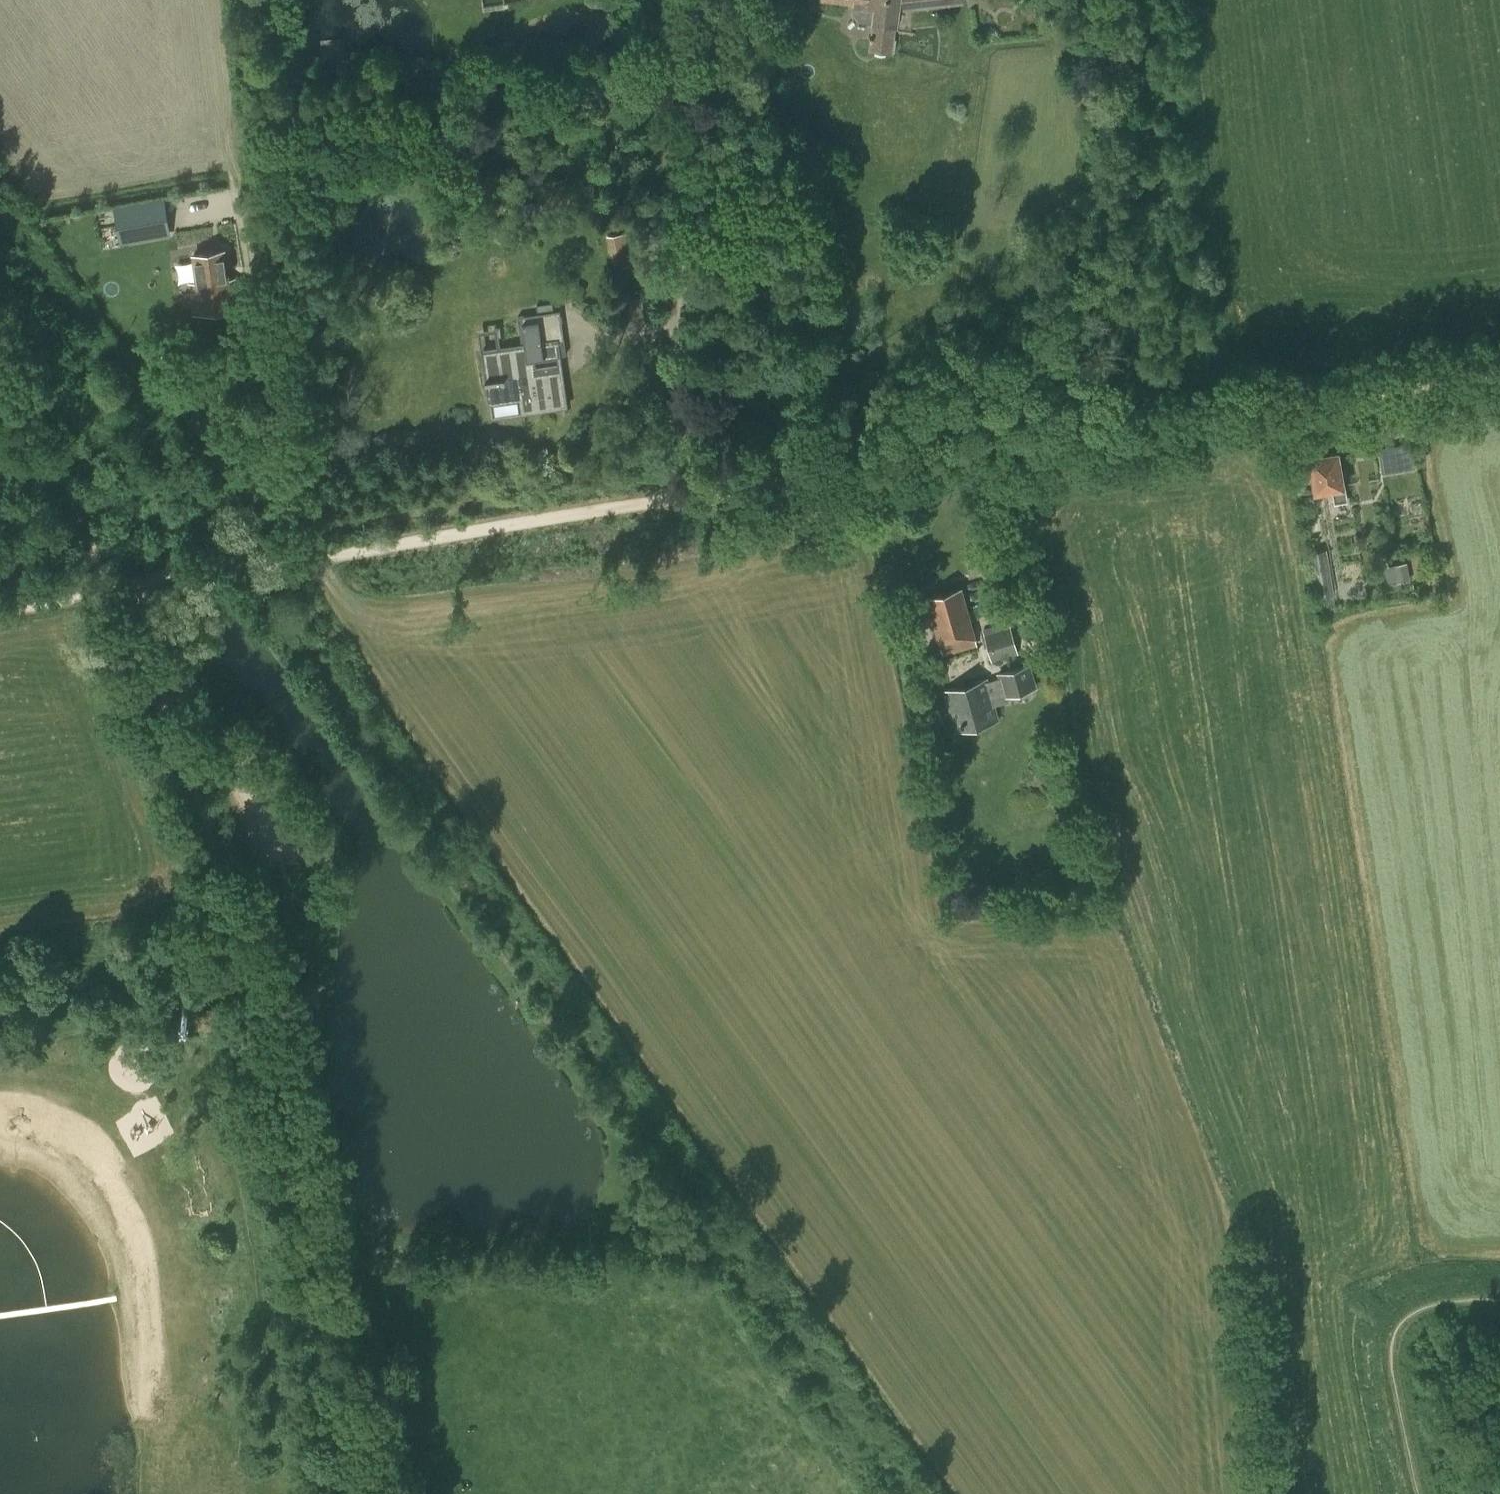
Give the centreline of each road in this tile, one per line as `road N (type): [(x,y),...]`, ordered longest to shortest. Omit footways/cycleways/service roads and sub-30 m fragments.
road 1 (track): [(110,588),(1499,370)]
road 2 (unclassified): [(694,495),(671,0)]

